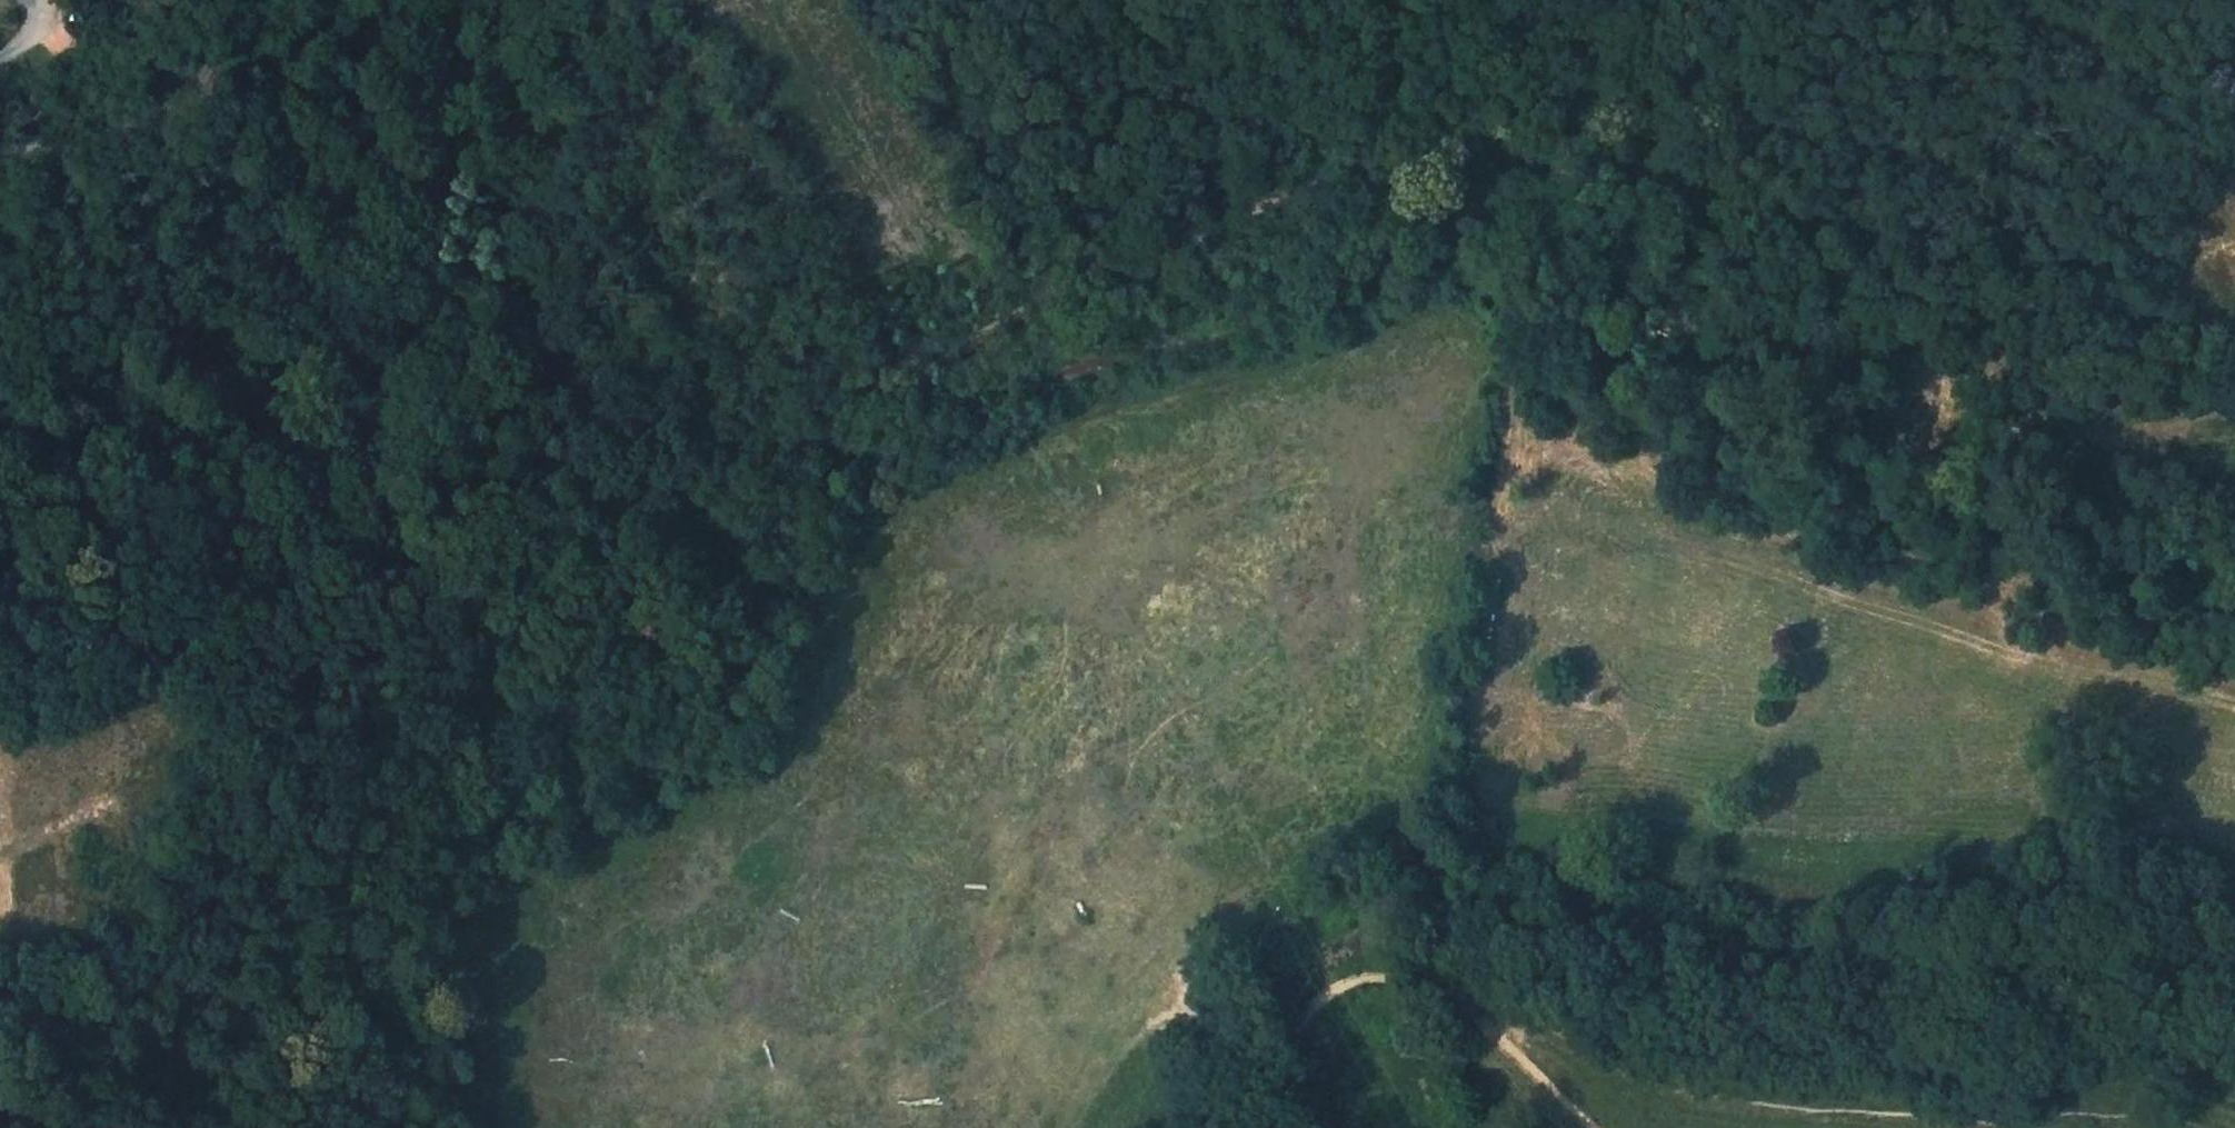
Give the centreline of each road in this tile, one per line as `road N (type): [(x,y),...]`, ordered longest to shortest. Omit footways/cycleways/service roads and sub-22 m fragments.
road 1 (track): [(1558,1127),(1419,979),(1377,974),(1341,985),(1163,1092)]
road 2 (track): [(237,0),(236,23),(163,101),(55,135),(0,135)]

